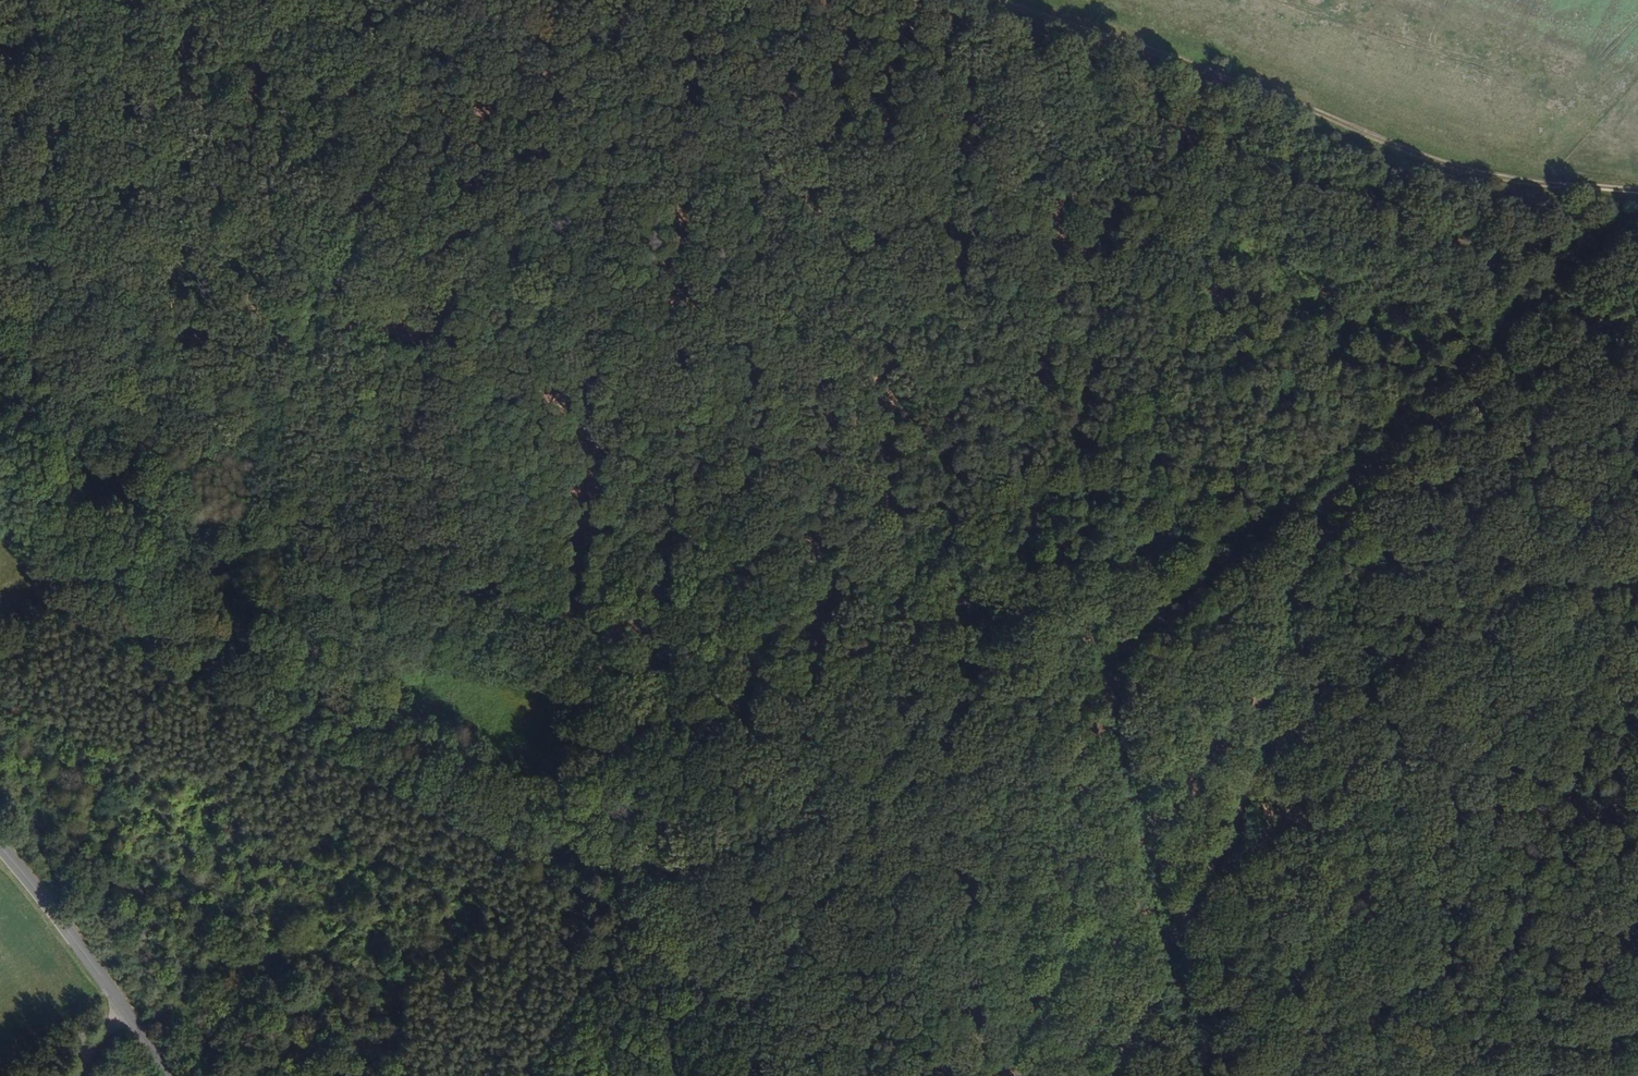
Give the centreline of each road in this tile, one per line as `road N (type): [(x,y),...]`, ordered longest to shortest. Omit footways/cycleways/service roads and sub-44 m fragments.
road 1 (tertiary): [(1637,300),(1390,452),(1330,498),(1296,553),(1258,754),(1231,828),(1147,1019),(1108,1075)]
road 2 (track): [(1006,0),(1470,169),(1637,193)]
road 3 (unclassified): [(0,847),(172,1075)]

